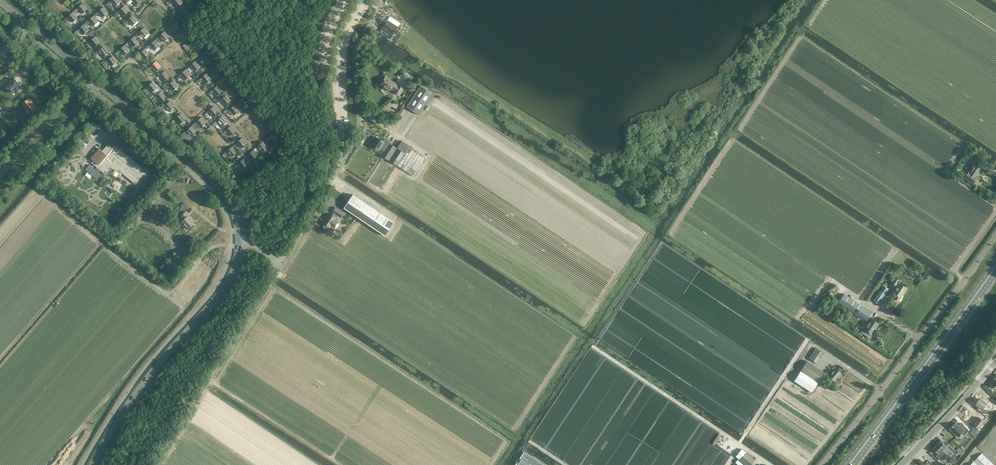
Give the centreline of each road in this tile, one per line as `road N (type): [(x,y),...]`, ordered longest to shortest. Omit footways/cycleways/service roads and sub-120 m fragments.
road 1 (track): [(268,285),(507,441),(491,464)]
road 2 (unclassified): [(821,464),(995,234)]
road 3 (tertiary): [(93,464),(134,396),(226,284),(239,245)]
road 4 (track): [(231,245),(202,255),(173,295),(37,185)]
road 5 (primary): [(995,266),(849,464)]
road 6 (unclassified): [(281,262),(157,464)]
road 7 (tertiary): [(239,245),(226,196),(102,86)]
road 8 (track): [(712,426),(593,347)]
road 9 (tertiary): [(902,464),(995,362)]
road 10 (residential): [(0,174),(39,130),(102,86)]
road 11 (tertiary): [(102,86),(0,1)]
road 12 (track): [(320,451),(209,379)]
road 13 (track): [(738,443),(807,341)]

